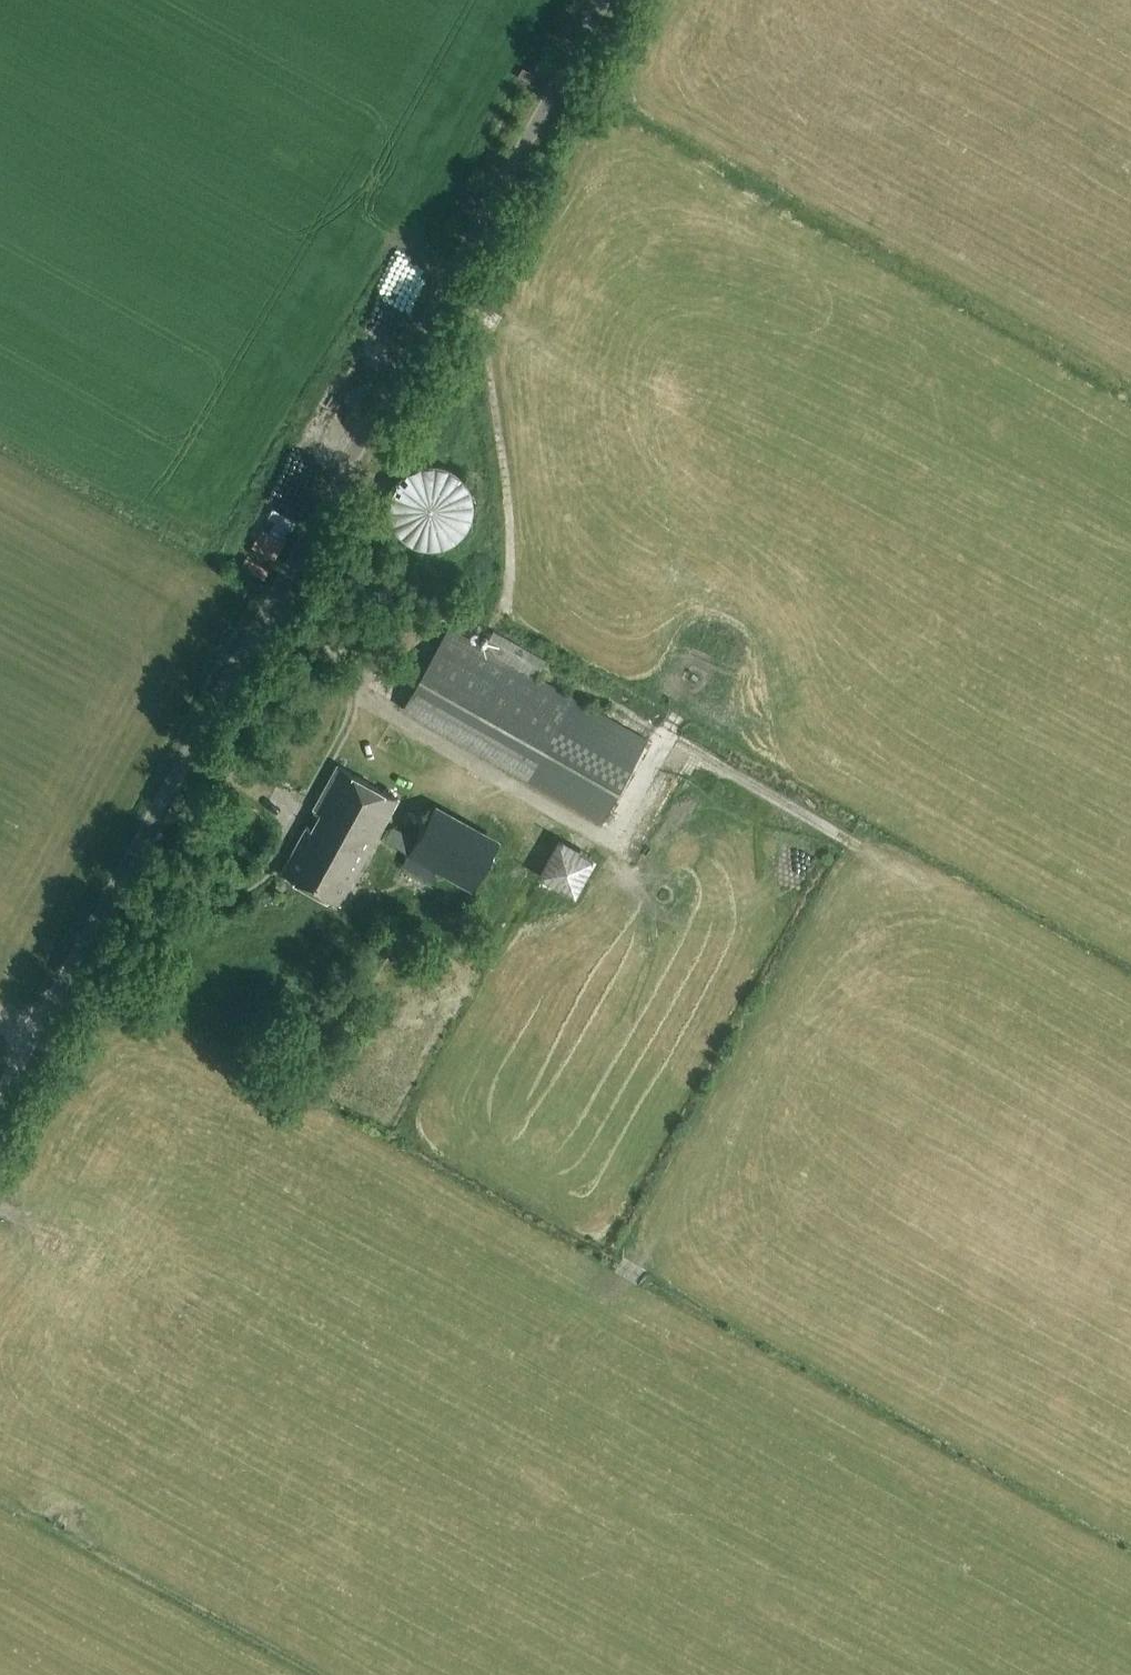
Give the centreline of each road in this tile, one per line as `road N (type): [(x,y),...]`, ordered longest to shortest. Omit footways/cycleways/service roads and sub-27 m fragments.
road 1 (unclassified): [(0,1094),(605,0)]

